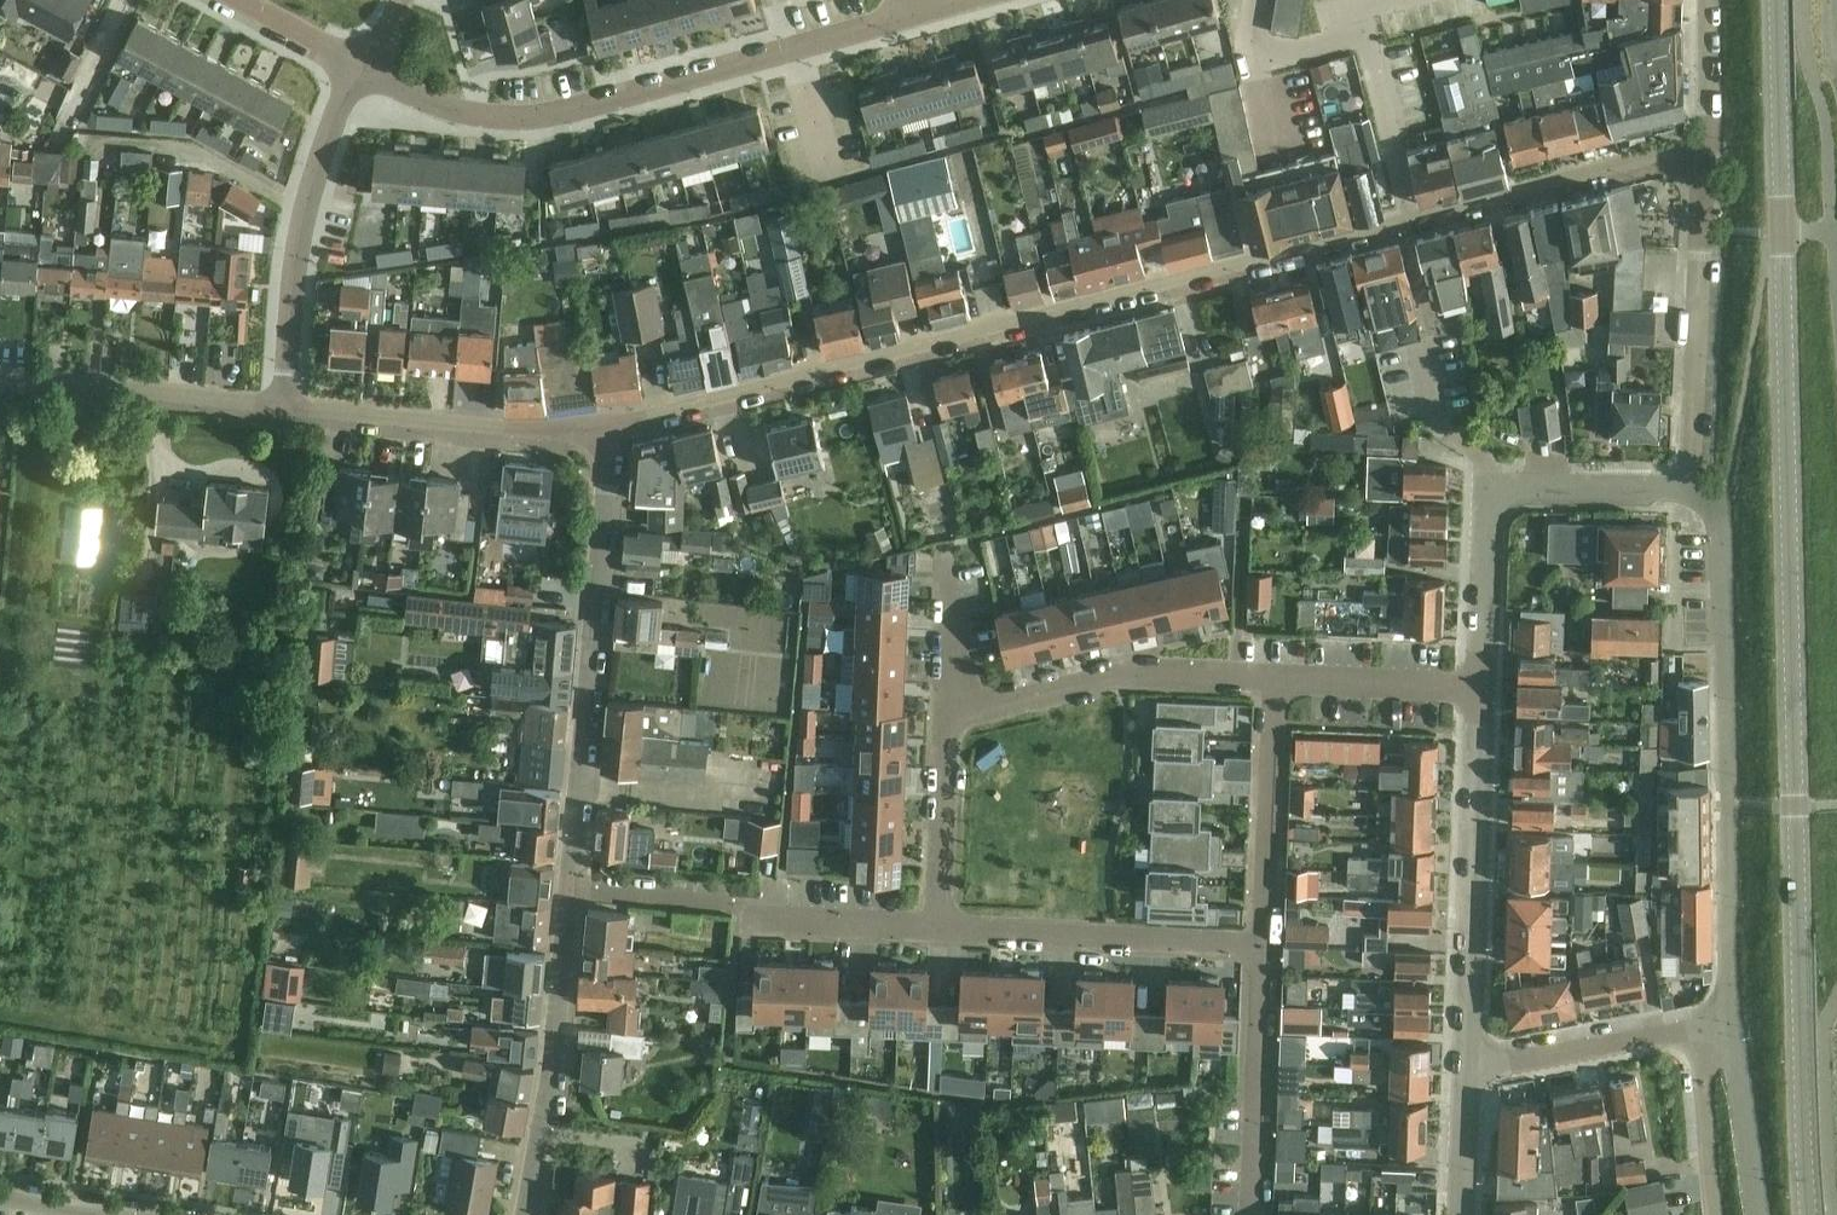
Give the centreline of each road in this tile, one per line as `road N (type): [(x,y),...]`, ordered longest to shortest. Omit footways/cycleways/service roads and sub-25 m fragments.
road 1 (secondary): [(1808,1214),(1783,0)]
road 2 (residential): [(1409,219),(852,363),(612,434)]
road 3 (residential): [(910,15),(557,117),(470,114),(364,68)]
road 4 (residential): [(1730,1018),(1726,520),(1691,487)]
road 5 (residential): [(568,886),(612,434)]
road 6 (residential): [(1483,686),(1489,508),(1497,494),(1512,484),(1691,487)]
road 7 (residential): [(568,886),(731,906),(755,922),(936,931)]
road 8 (residential): [(1469,1057),(1483,686)]
road 9 (residential): [(283,404),(306,201),(321,149),(364,68)]
road 10 (residential): [(1409,219),(1367,35),(1266,50),(1253,29),(1258,0)]
road 11 (residential): [(1691,487),(1707,152)]
road 12 (residential): [(1276,680),(1144,674),(946,714)]
road 13 (residential): [(612,434),(484,432),(283,404)]
road 14 (residential): [(528,1214),(568,886)]
road 15 (residential): [(936,931),(1265,947)]
road 16 (residential): [(1707,152),(1667,152),(1409,219)]
road 17 (residential): [(283,404),(0,373)]
road 18 (residential): [(1265,947),(1253,1214)]
road 19 (residential): [(1276,680),(1265,947)]
road 20 (residential): [(1469,1057),(1730,1018)]
road 21 (residential): [(946,714),(936,931)]
road 22 (residential): [(1483,686),(1276,680)]
road 23 (residential): [(1715,1214),(1704,1079),(1730,1018)]
road 24 (residential): [(1761,1214),(1730,1018)]
road 25 (residential): [(946,545),(946,714)]
road 26 (residential): [(1462,1214),(1469,1057)]
road 27 (residential): [(1709,0),(1707,152)]
road 28 (residential): [(364,68),(234,0)]

